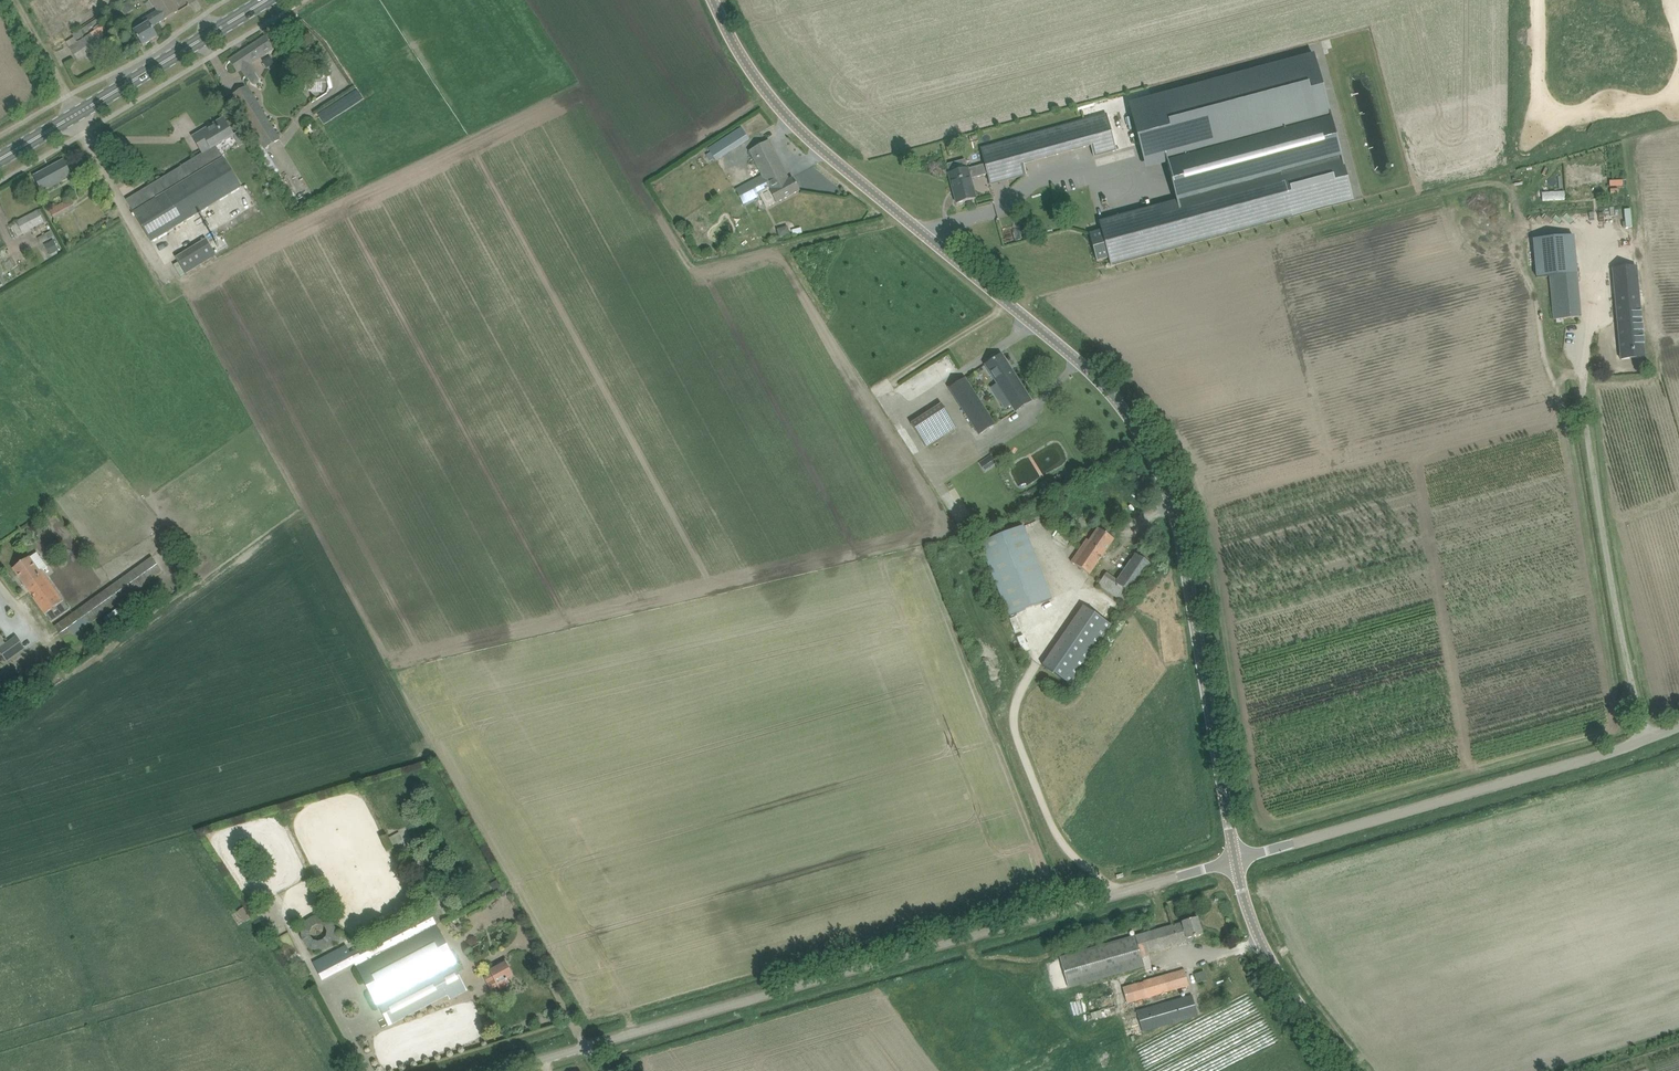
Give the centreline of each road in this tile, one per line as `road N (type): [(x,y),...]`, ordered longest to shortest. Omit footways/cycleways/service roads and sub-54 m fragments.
road 1 (unclassified): [(1238,859),(1187,542),(1157,455),(1092,372),(780,104),(718,0)]
road 2 (unclassified): [(578,1048),(1238,859)]
road 3 (track): [(390,664),(952,535),(961,522),(934,469)]
road 4 (unclassified): [(1238,859),(1567,765),(1678,724)]
road 5 (primary): [(0,158),(266,0)]
road 6 (unclassified): [(1347,1070),(1273,970),(1250,920),(1238,859)]
road 7 (track): [(1012,305),(889,381),(883,388),(899,415)]
road 8 (track): [(15,0),(77,113)]

